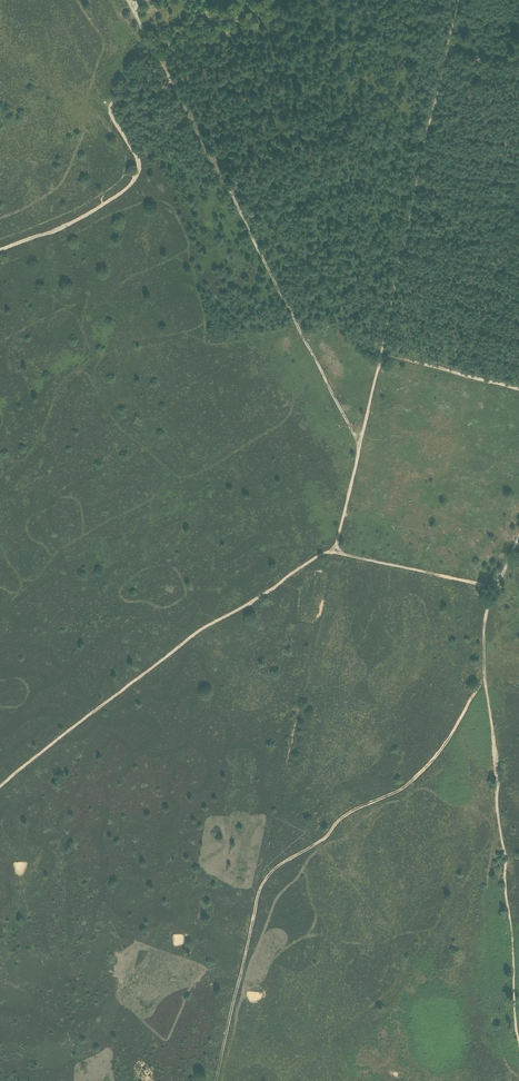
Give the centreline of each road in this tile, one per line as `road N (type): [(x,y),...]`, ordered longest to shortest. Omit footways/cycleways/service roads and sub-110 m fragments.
road 1 (track): [(485,671),(455,728),(417,776),(341,818),(261,884),(216,1080)]
road 2 (track): [(360,444),(235,195)]
road 3 (track): [(381,354),(432,136)]
road 4 (track): [(0,249),(72,223),(131,184),(139,161),(113,117)]
road 5 (track): [(496,588),(335,552)]
road 6 (track): [(518,388),(381,354)]
road 7 (track): [(432,136),(459,0)]
road 8 (track): [(235,195),(174,86)]

